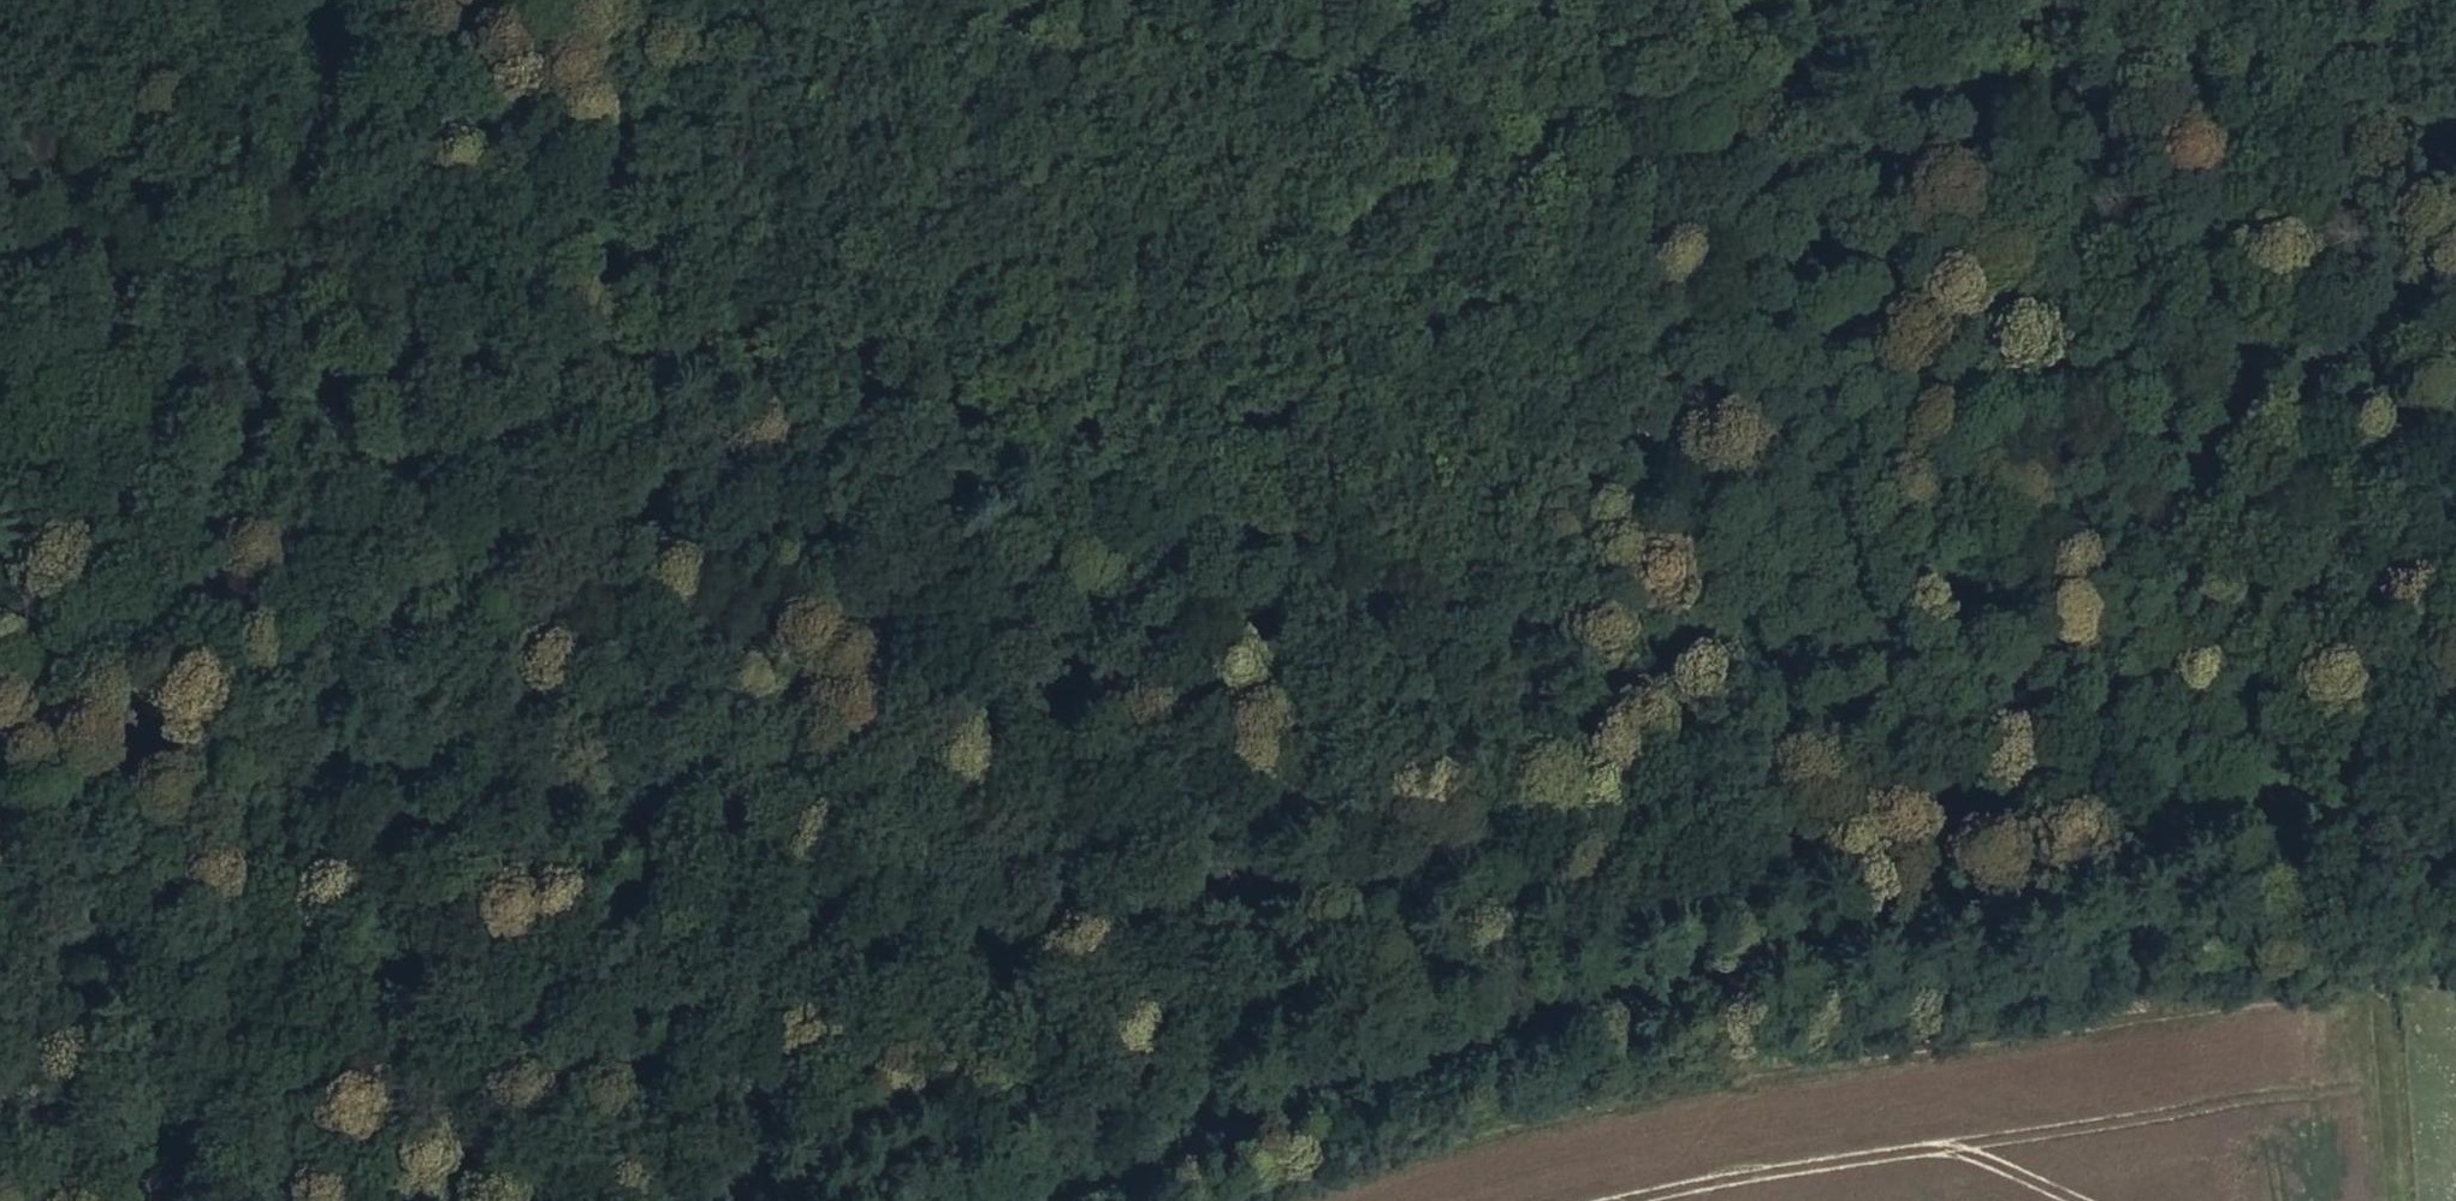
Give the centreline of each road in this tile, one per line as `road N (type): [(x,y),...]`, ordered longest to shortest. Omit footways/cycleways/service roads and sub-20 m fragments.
road 1 (track): [(2355,772),(0,161)]
road 2 (track): [(2455,726),(1925,939),(1325,1100),(1074,1200)]

